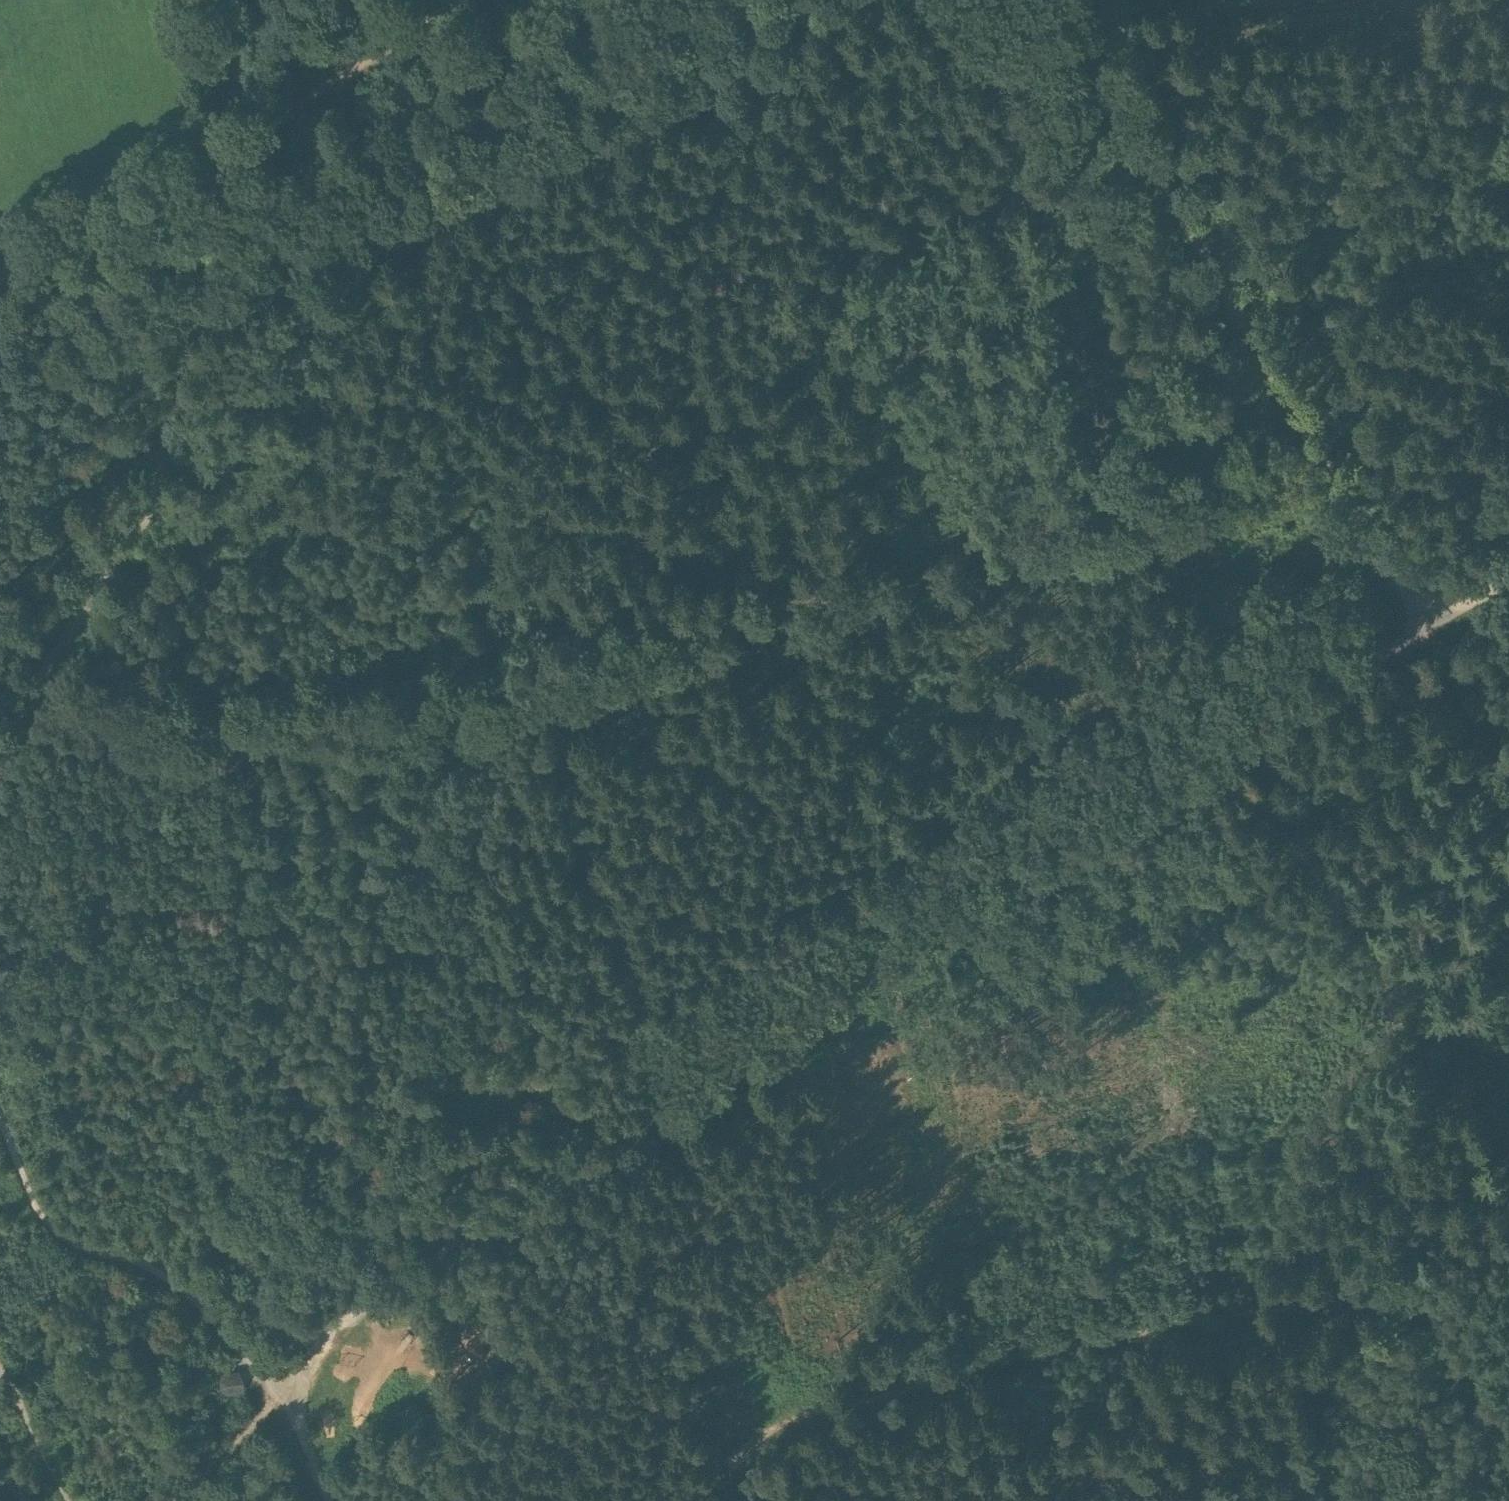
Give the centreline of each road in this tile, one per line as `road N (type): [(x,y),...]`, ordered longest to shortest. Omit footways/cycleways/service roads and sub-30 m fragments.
road 1 (track): [(280,1400),(317,1344),(1433,624)]
road 2 (track): [(1055,0),(1433,624)]
road 3 (track): [(0,1124),(46,1226),(79,1250),(171,1284),(214,1320),(280,1400)]
road 4 (track): [(239,147),(0,279)]
road 5 (track): [(453,0),(333,87)]
road 6 (track): [(280,1400),(172,1500)]
road 7 (track): [(239,147),(233,0)]

